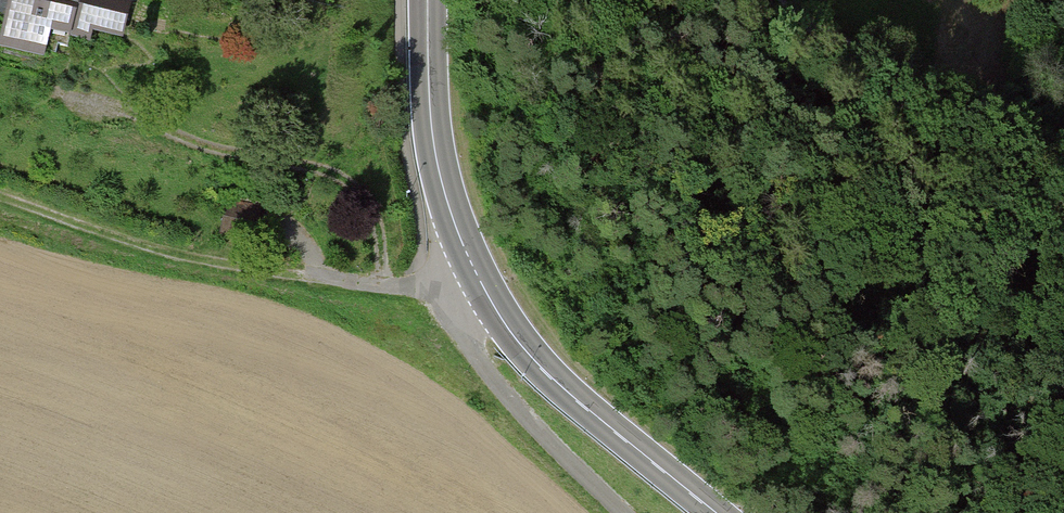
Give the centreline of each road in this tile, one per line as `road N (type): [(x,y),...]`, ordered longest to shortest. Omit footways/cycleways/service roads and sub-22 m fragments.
road 1 (primary): [(428,0),(439,169),(470,262),(548,374),(717,512)]
road 2 (track): [(380,285),(384,229),(355,190),(311,166),(190,137),(81,94)]
road 3 (track): [(327,273),(181,252),(91,228),(0,190)]
road 4 (track): [(1063,178),(778,0)]
road 5 (track): [(493,302),(463,335),(546,438),(624,512)]
road 6 (track): [(470,262),(402,285),(327,273)]

